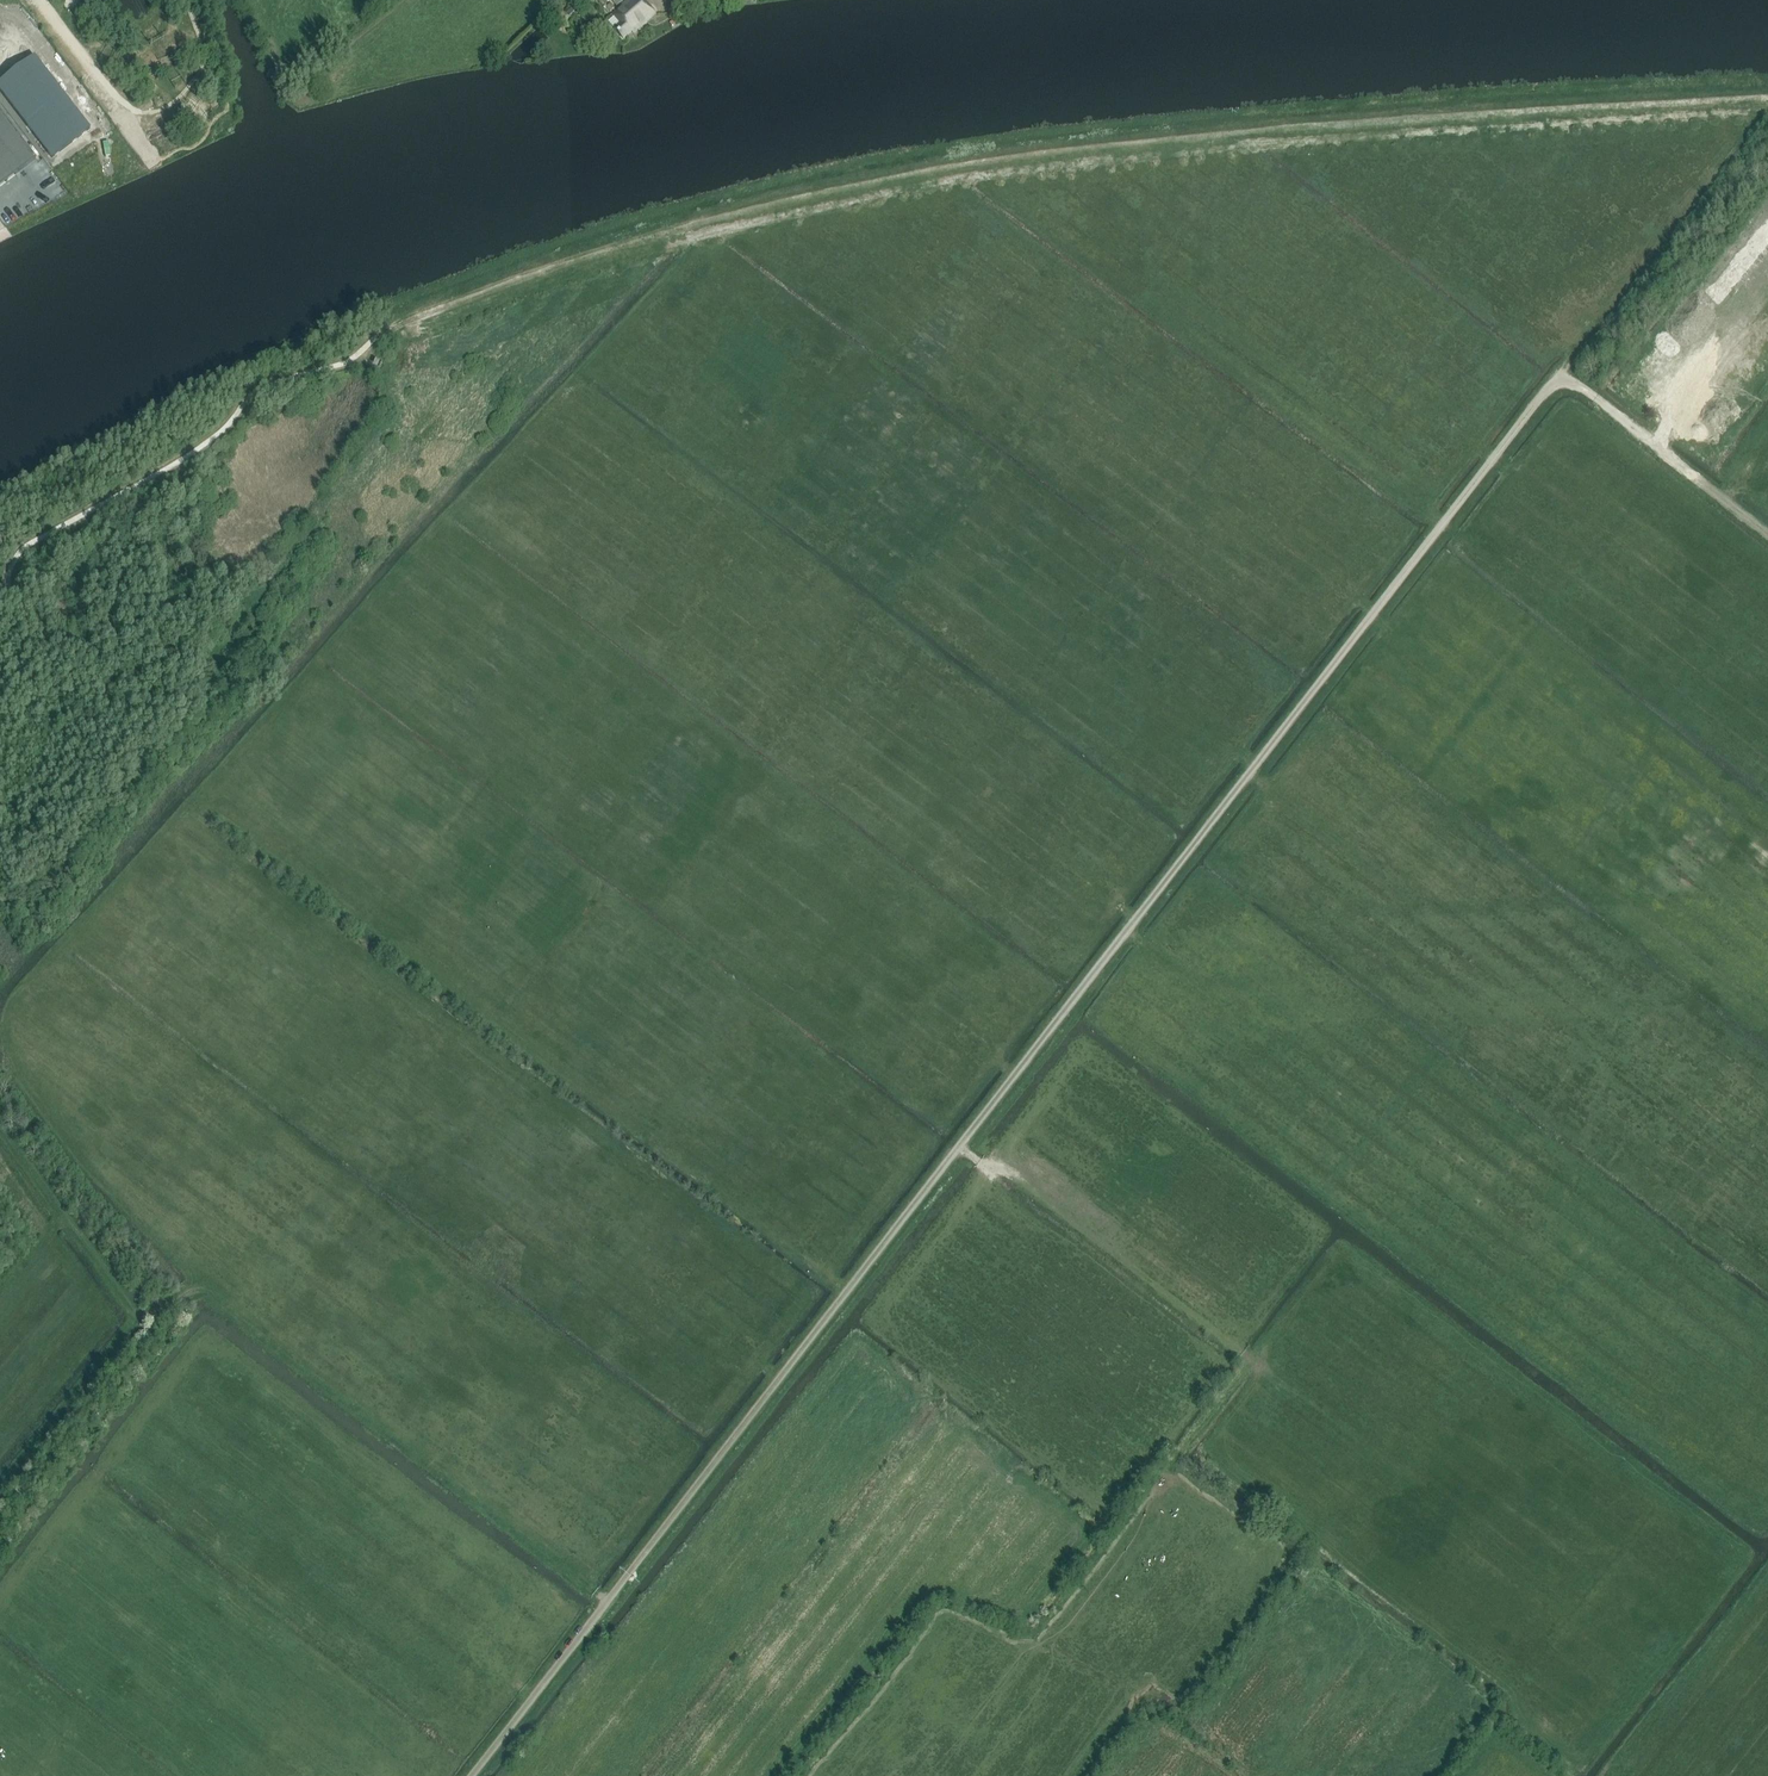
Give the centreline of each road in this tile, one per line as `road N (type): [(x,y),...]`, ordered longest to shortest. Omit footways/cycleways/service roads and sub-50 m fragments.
road 1 (unclassified): [(488,1775),(1040,1041),(1559,376),(1592,402)]

